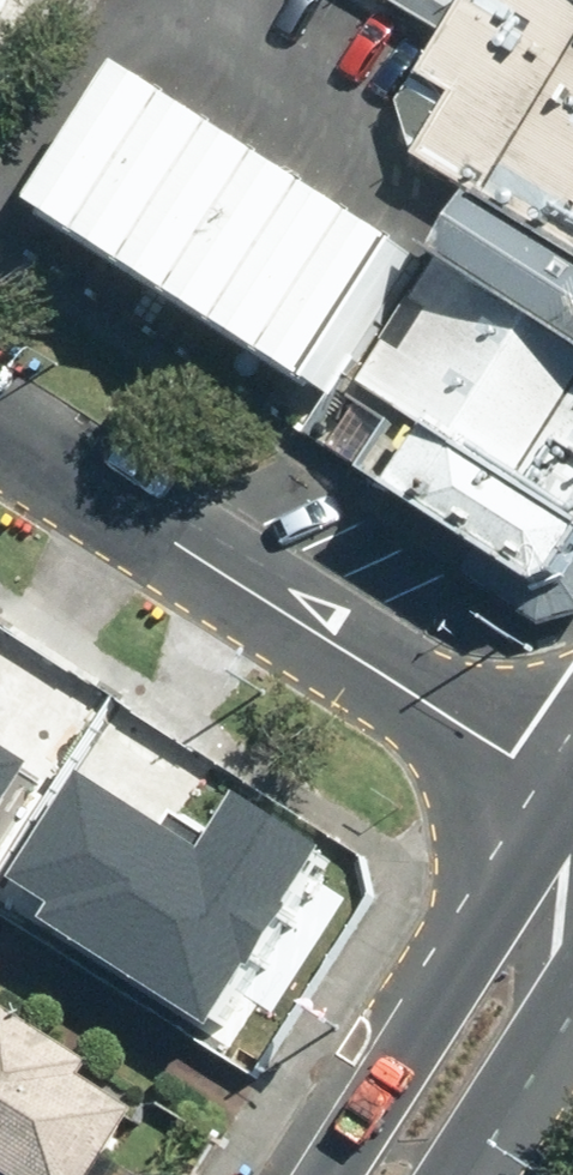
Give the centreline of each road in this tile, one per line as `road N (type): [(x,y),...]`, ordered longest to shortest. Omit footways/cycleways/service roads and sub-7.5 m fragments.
road 1 (residential): [(572,798),(0,438)]
road 2 (primary): [(337,1174),(433,1015),(492,941),(572,861)]
road 3 (primary): [(572,945),(532,1052),(456,1174)]

